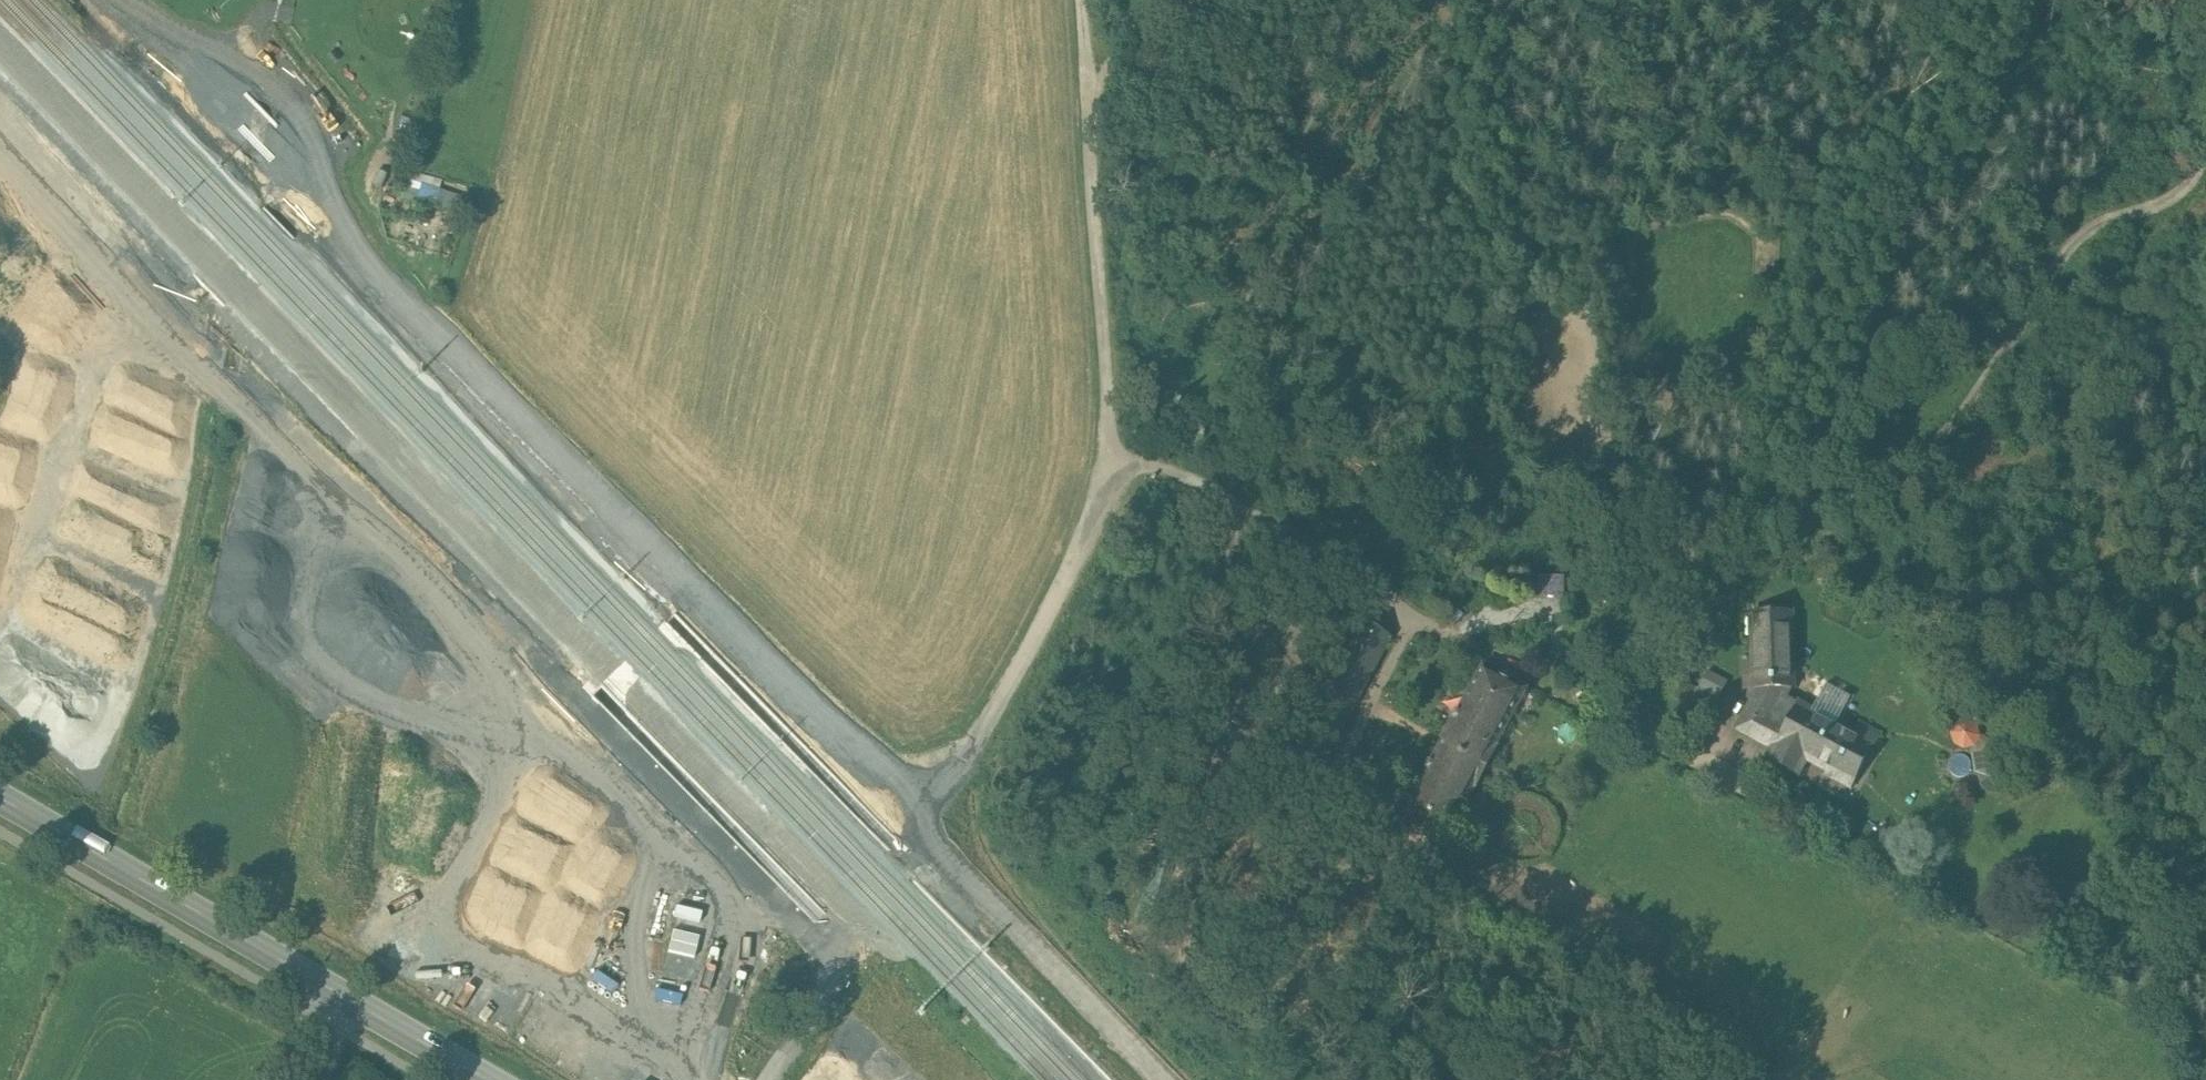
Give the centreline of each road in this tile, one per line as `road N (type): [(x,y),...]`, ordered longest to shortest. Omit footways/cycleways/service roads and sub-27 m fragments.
road 1 (residential): [(921,826),(1088,532),(1112,452),(1082,0)]
road 2 (secondary): [(488,1079),(0,799)]
road 3 (residential): [(921,826),(1167,1079)]
road 4 (residential): [(765,1079),(847,944)]

